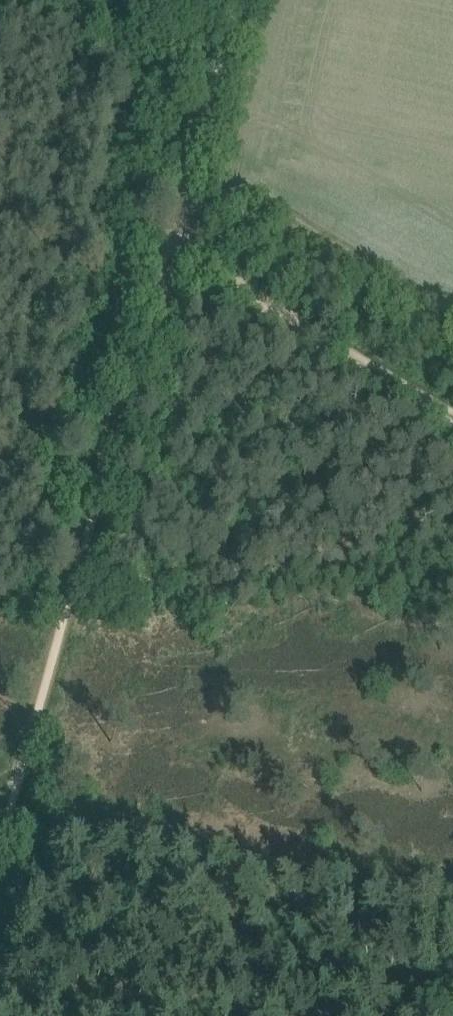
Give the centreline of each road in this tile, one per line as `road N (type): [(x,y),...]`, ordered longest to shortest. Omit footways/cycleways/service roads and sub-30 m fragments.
road 1 (track): [(8,826),(168,235)]
road 2 (track): [(452,429),(226,306),(168,235)]
road 3 (track): [(168,235),(226,0)]
road 4 (track): [(210,64),(18,0)]

